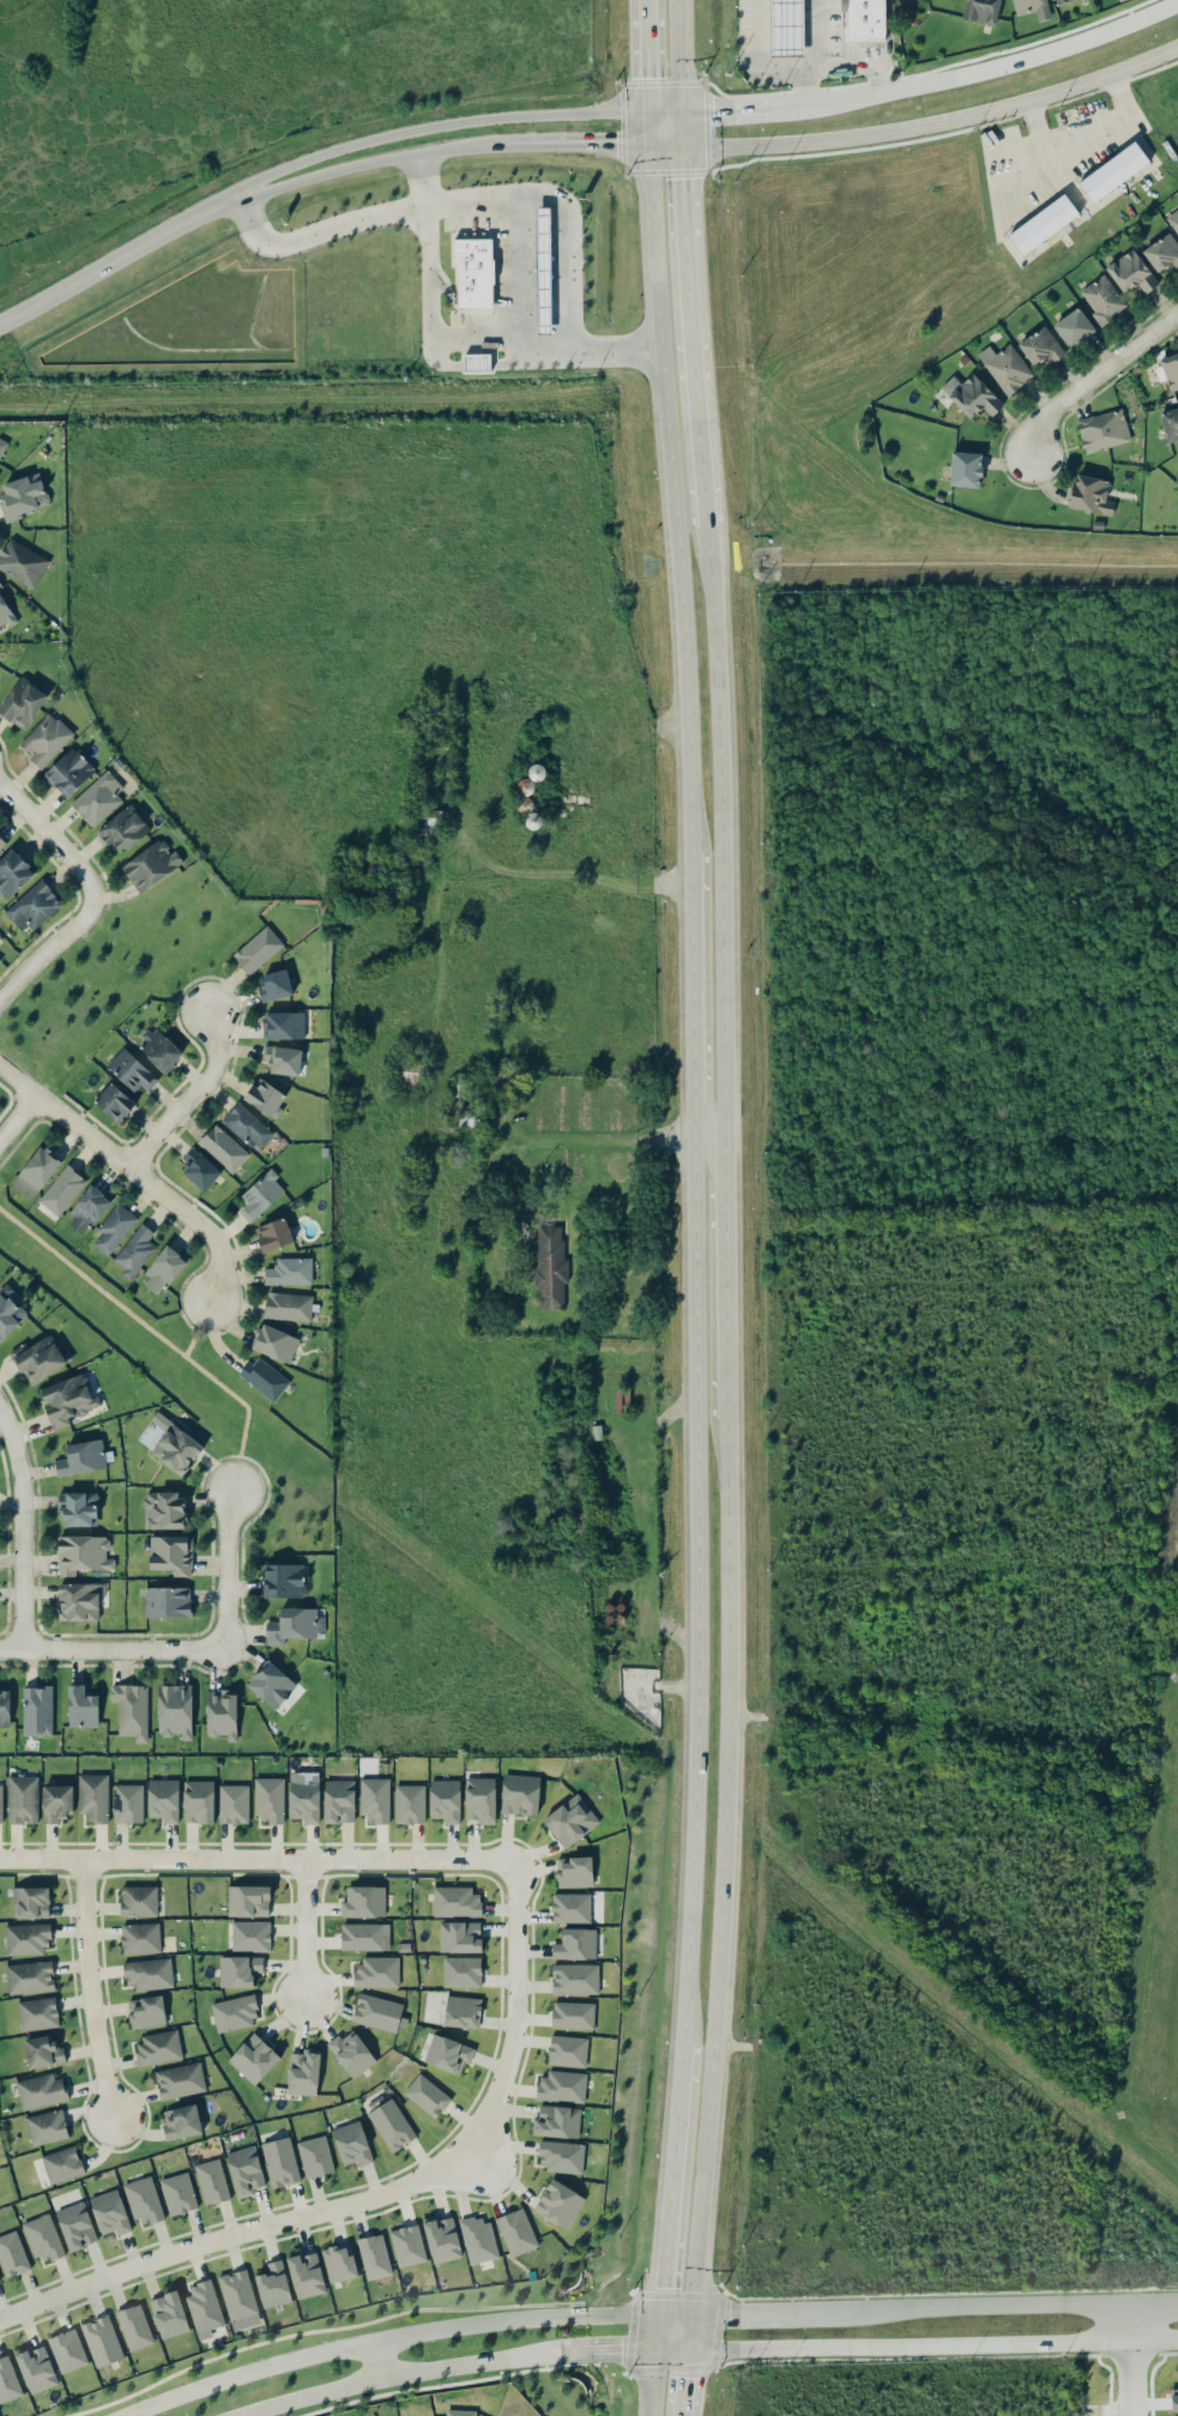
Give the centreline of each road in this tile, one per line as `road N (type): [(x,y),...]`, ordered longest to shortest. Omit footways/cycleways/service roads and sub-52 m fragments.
road 1 (primary): [(691,1119),(696,1639),(681,2036)]
road 2 (primary): [(690,2311),(720,1866),(723,1424)]
road 3 (residential): [(0,2318),(159,2255),(383,2194),(466,2146),(493,2104),(512,2049),(515,1862)]
road 4 (primary): [(646,146),(683,642),(689,847)]
road 5 (primary): [(718,1118),(715,723),(702,521)]
road 6 (secondary): [(646,115),(476,122),(370,141),(114,241)]
road 7 (tertiary): [(659,2311),(466,2324),(369,2340),(234,2375),(121,2415)]
road 8 (residential): [(515,1862),(0,1859)]
road 9 (secondary): [(681,145),(841,140),(947,122),(1088,84),(1177,47)]
road 10 (secondary): [(687,2350),(1177,2341)]
road 11 (residential): [(230,1488),(222,1524),(221,1647),(24,1648)]
road 12 (secondary): [(1168,0),(996,62),(827,101)]
road 13 (residential): [(0,1069),(207,1234),(218,1268),(209,1301)]
road 14 (tertiary): [(235,2415),(379,2378),(561,2354)]
road 15 (primary): [(681,2036),(657,2351)]
road 16 (primary): [(723,1424),(718,1118)]
road 17 (secondary): [(209,224),(344,171),(484,153)]
road 18 (residential): [(0,789),(80,875),(86,894),(71,931),(44,946),(0,994)]
road 19 (primary): [(689,847),(691,1119)]
road 20 (secondary): [(1123,2302),(858,2308)]
road 21 (residential): [(85,1859),(90,2000),(115,2114)]
road 22 (secondary): [(0,341),(209,224)]
road 23 (residential): [(0,1415),(22,1511),(24,1648)]
road 24 (primary): [(690,379),(681,145)]
road 25 (residential): [(1027,457),(1033,427),(1095,367),(1177,310)]
road 26 (secondary): [(858,2308),(659,2311)]
road 27 (residential): [(204,1009),(210,1074),(125,1168)]
road 28 (primary): [(702,521),(690,379)]
road 29 (residential): [(303,1997),(304,1860)]
road 30 (secondary): [(516,152),(646,146)]
road 31 (secondary): [(114,241),(0,299)]
road 32 (secondary): [(807,105),(682,114)]

